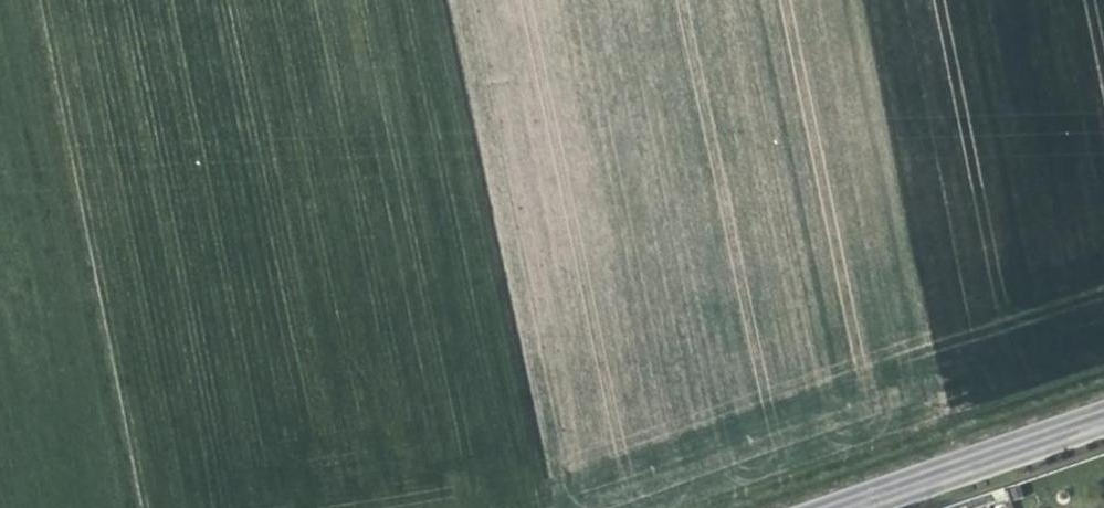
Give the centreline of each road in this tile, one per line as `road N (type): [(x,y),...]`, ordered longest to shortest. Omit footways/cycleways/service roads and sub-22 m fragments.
road 1 (residential): [(828,507),(1103,413)]

